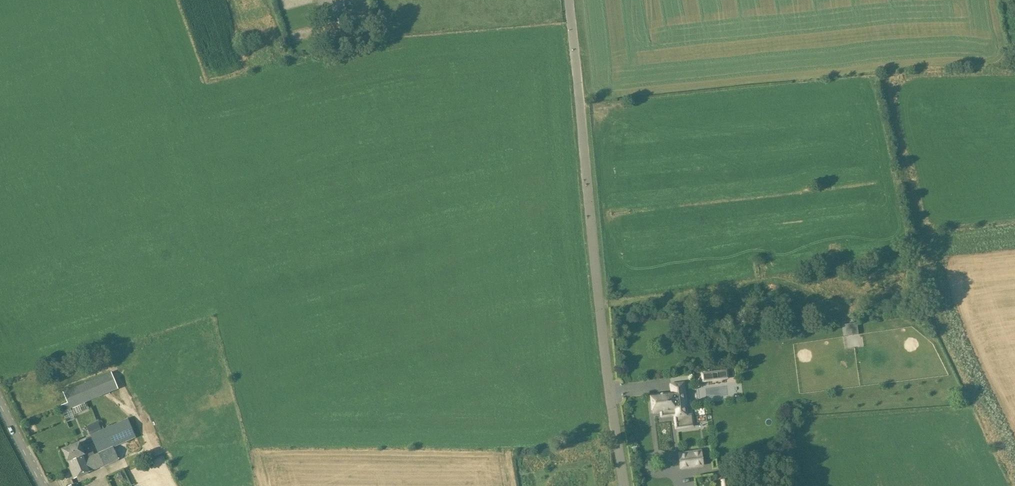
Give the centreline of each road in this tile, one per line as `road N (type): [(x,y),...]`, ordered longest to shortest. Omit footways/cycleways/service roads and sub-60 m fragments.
road 1 (unclassified): [(625,485),(569,0)]

